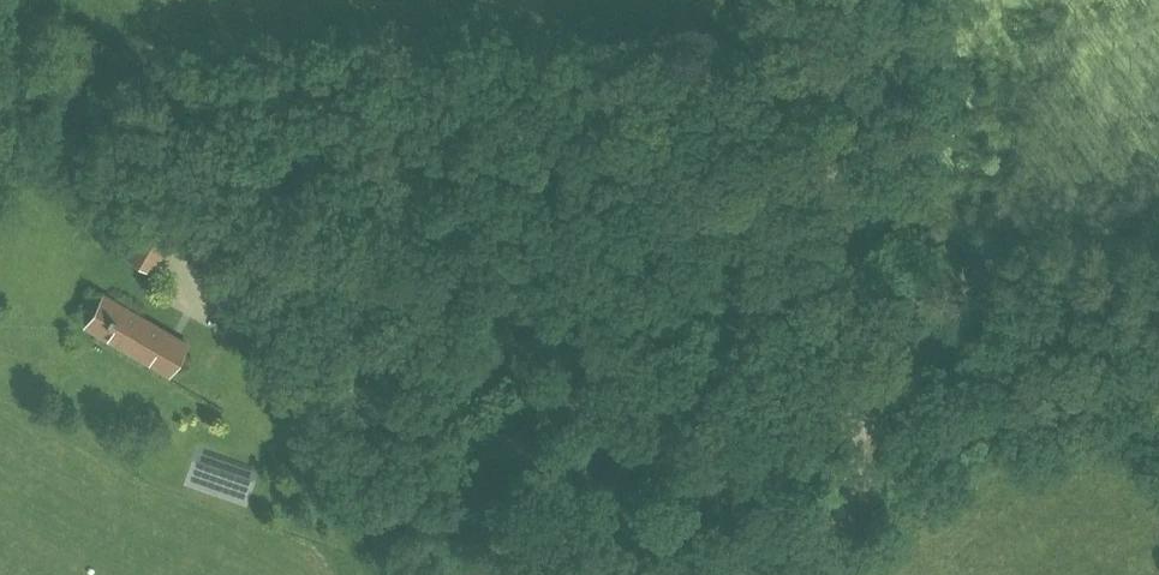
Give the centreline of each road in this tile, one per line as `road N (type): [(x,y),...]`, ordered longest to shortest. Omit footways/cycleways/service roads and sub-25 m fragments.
road 1 (unclassified): [(750,574),(846,504),(856,466),(823,0)]

